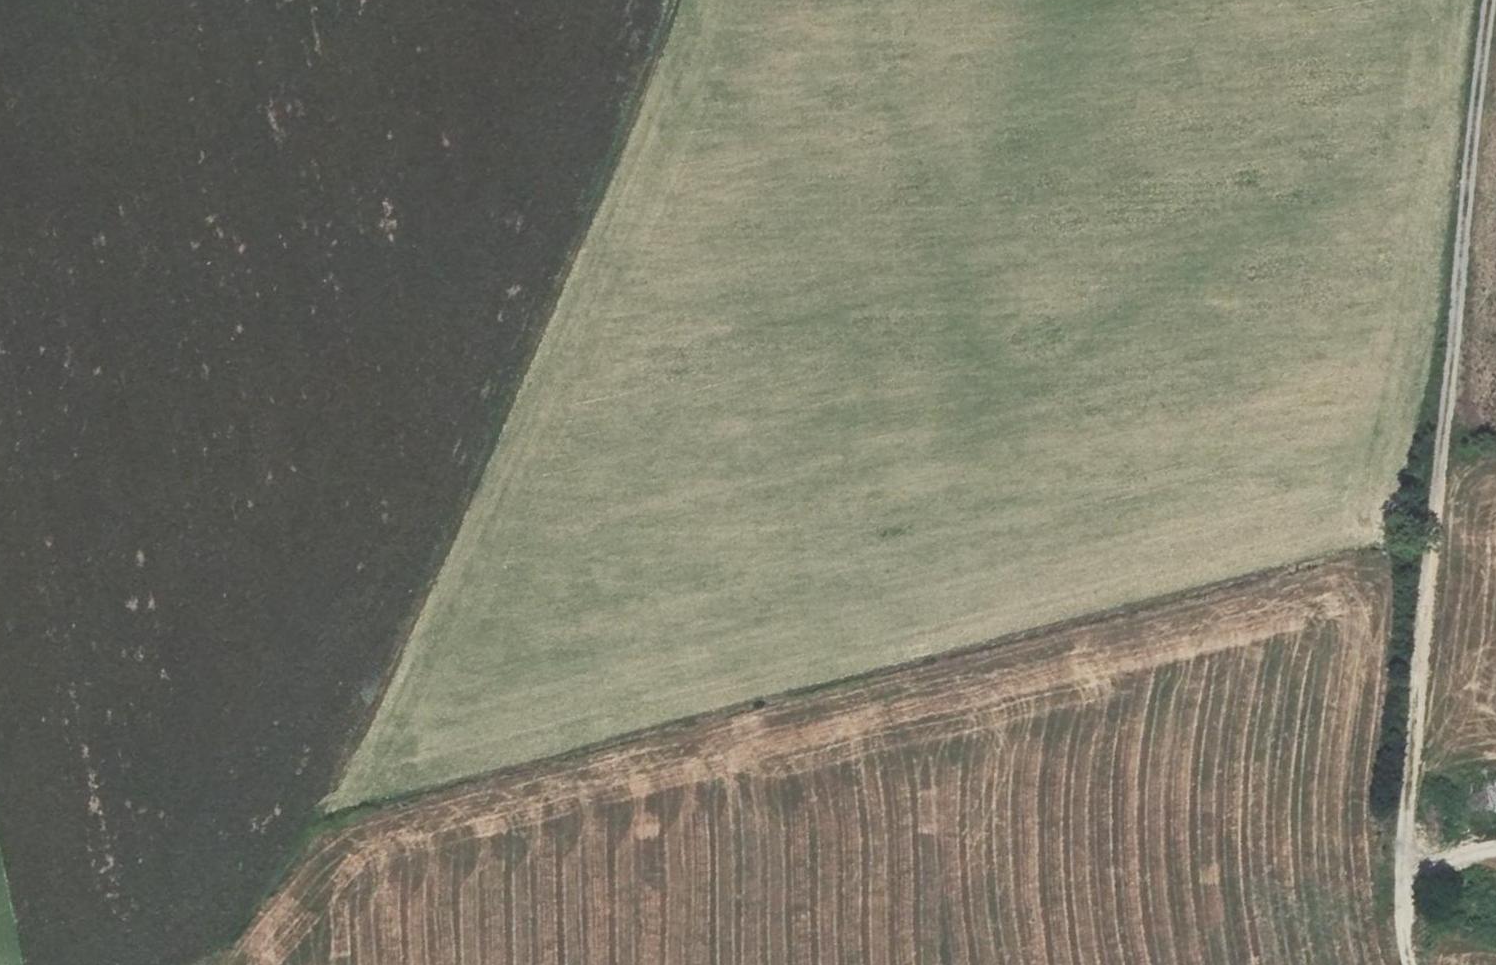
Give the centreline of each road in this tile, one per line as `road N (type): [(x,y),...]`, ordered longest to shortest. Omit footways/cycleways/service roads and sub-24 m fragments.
road 1 (track): [(1409,964),(1402,899),(1422,628),(1490,0)]

